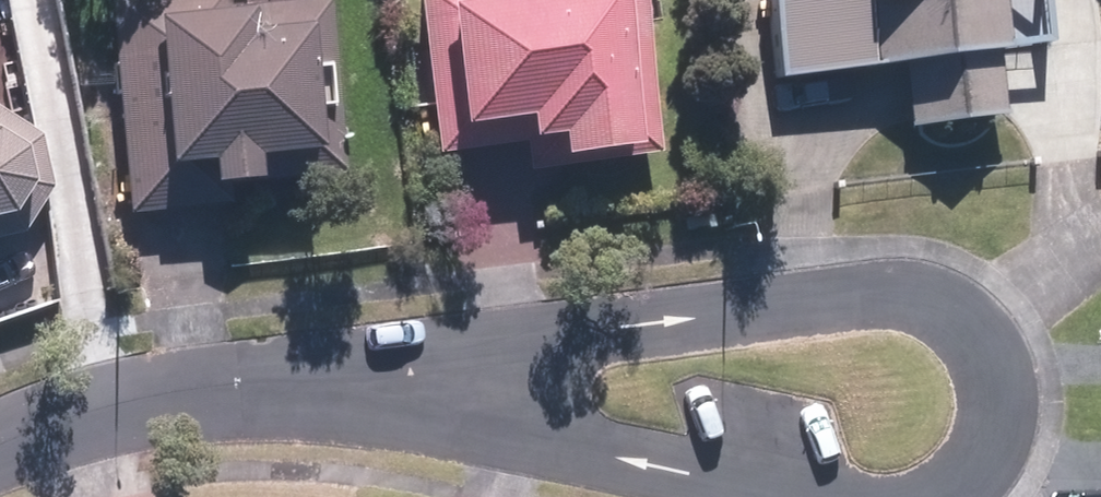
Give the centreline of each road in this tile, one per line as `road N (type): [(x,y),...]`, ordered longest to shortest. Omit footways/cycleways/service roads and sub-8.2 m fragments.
road 1 (residential): [(415,384),(582,337),(876,291),(919,296),(974,335),(996,396),(989,440),(961,484)]
road 2 (residential): [(415,384),(301,381),(162,396),(0,447)]
road 3 (residential): [(817,496),(577,453),(415,384)]

